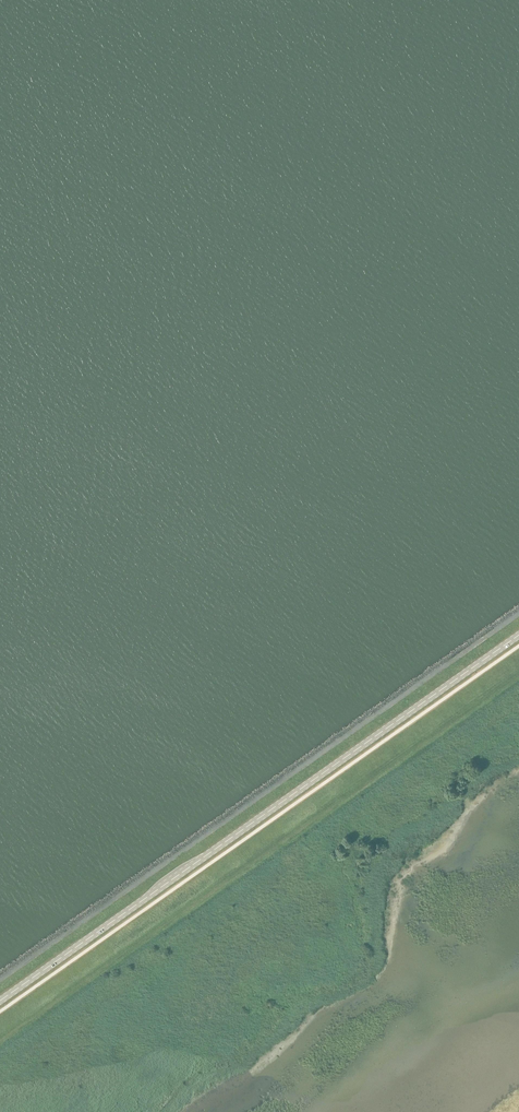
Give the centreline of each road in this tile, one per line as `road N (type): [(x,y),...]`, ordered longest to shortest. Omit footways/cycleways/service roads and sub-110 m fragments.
road 1 (secondary): [(0,1001),(518,635)]

